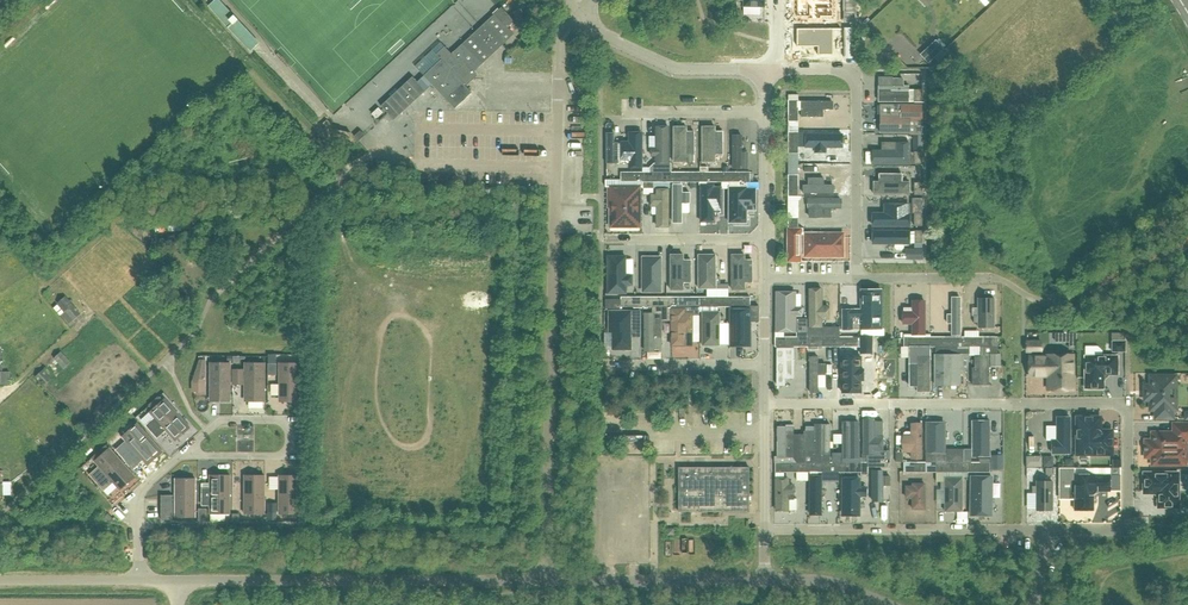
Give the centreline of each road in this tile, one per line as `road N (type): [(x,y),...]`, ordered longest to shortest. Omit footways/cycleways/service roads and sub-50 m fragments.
road 1 (unclassified): [(580,10),(559,38),(545,580)]
road 2 (residential): [(1047,531),(1128,524),(1123,403),(765,404)]
road 3 (unclassified): [(545,580),(177,580)]
road 4 (residential): [(764,530),(1047,531)]
road 5 (residential): [(782,70),(851,71),(857,279)]
road 6 (unclassified): [(765,579),(545,580)]
road 7 (residential): [(188,451),(291,449),(283,420),(222,419),(208,432)]
road 8 (residential): [(580,10),(614,40),(676,70),(766,70)]
road 9 (residential): [(601,365),(764,364)]
road 10 (residential): [(602,240),(765,240)]
road 11 (residential): [(139,579),(139,497),(188,451)]
road 12 (unclassified): [(139,579),(0,580)]
road 13 (residential): [(627,115),(765,113)]
road 14 (residential): [(857,279),(988,278)]
road 15 (residential): [(765,113),(765,240)]
road 16 (residential): [(765,404),(764,530)]
road 17 (unclassified): [(886,604),(826,583),(765,579)]

